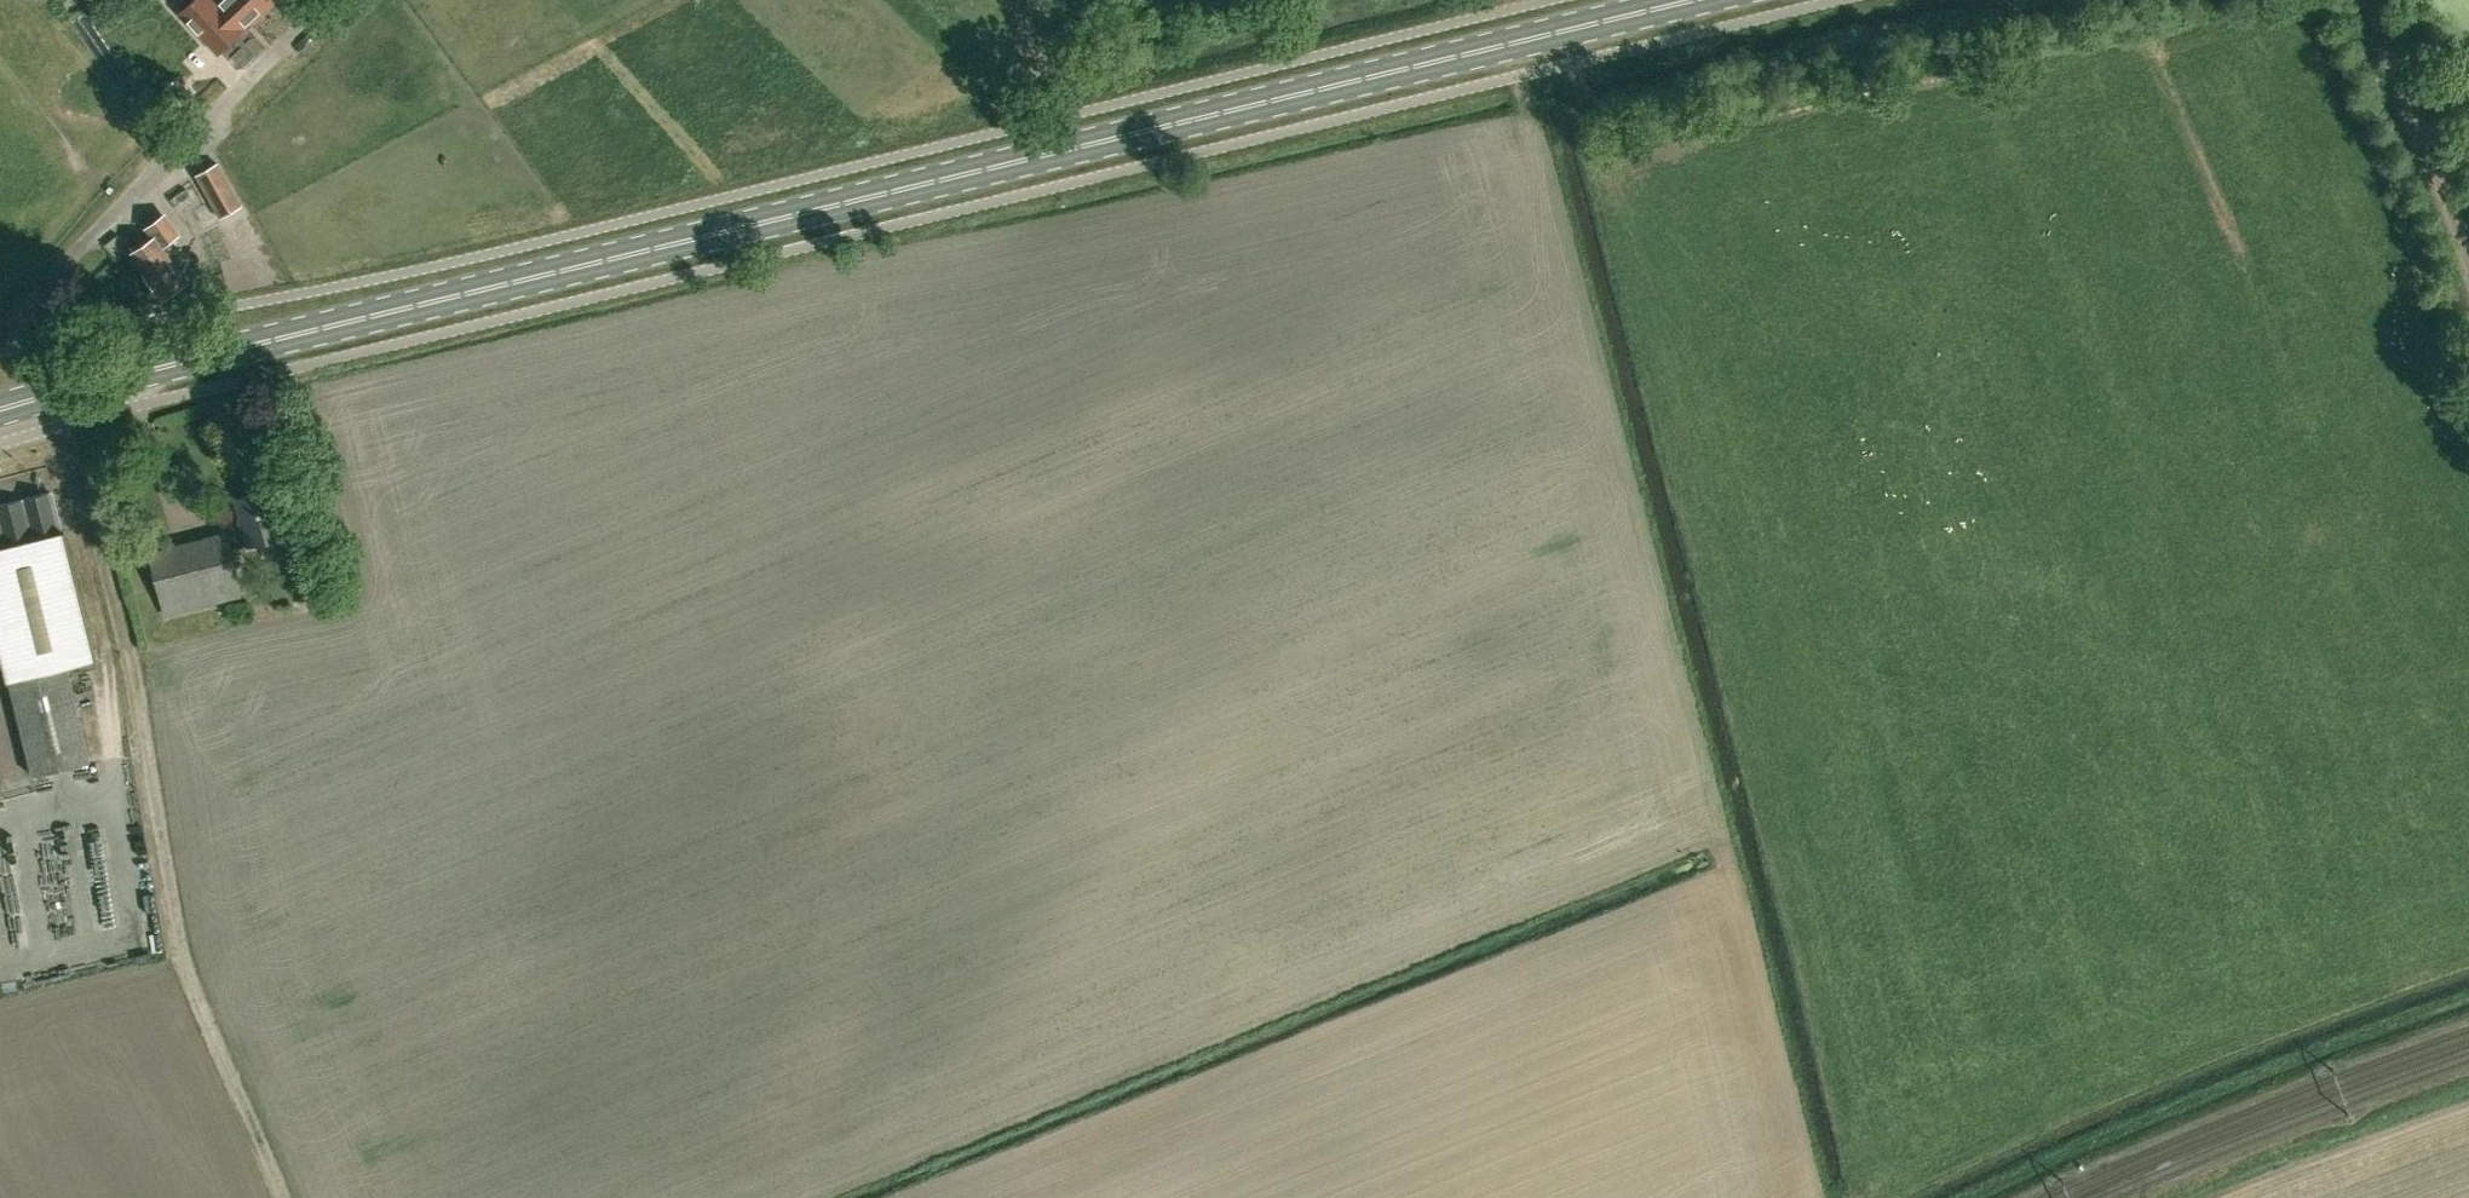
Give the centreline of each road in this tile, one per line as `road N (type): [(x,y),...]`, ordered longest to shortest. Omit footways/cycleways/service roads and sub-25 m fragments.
road 1 (primary): [(0,412),(1724,0)]

